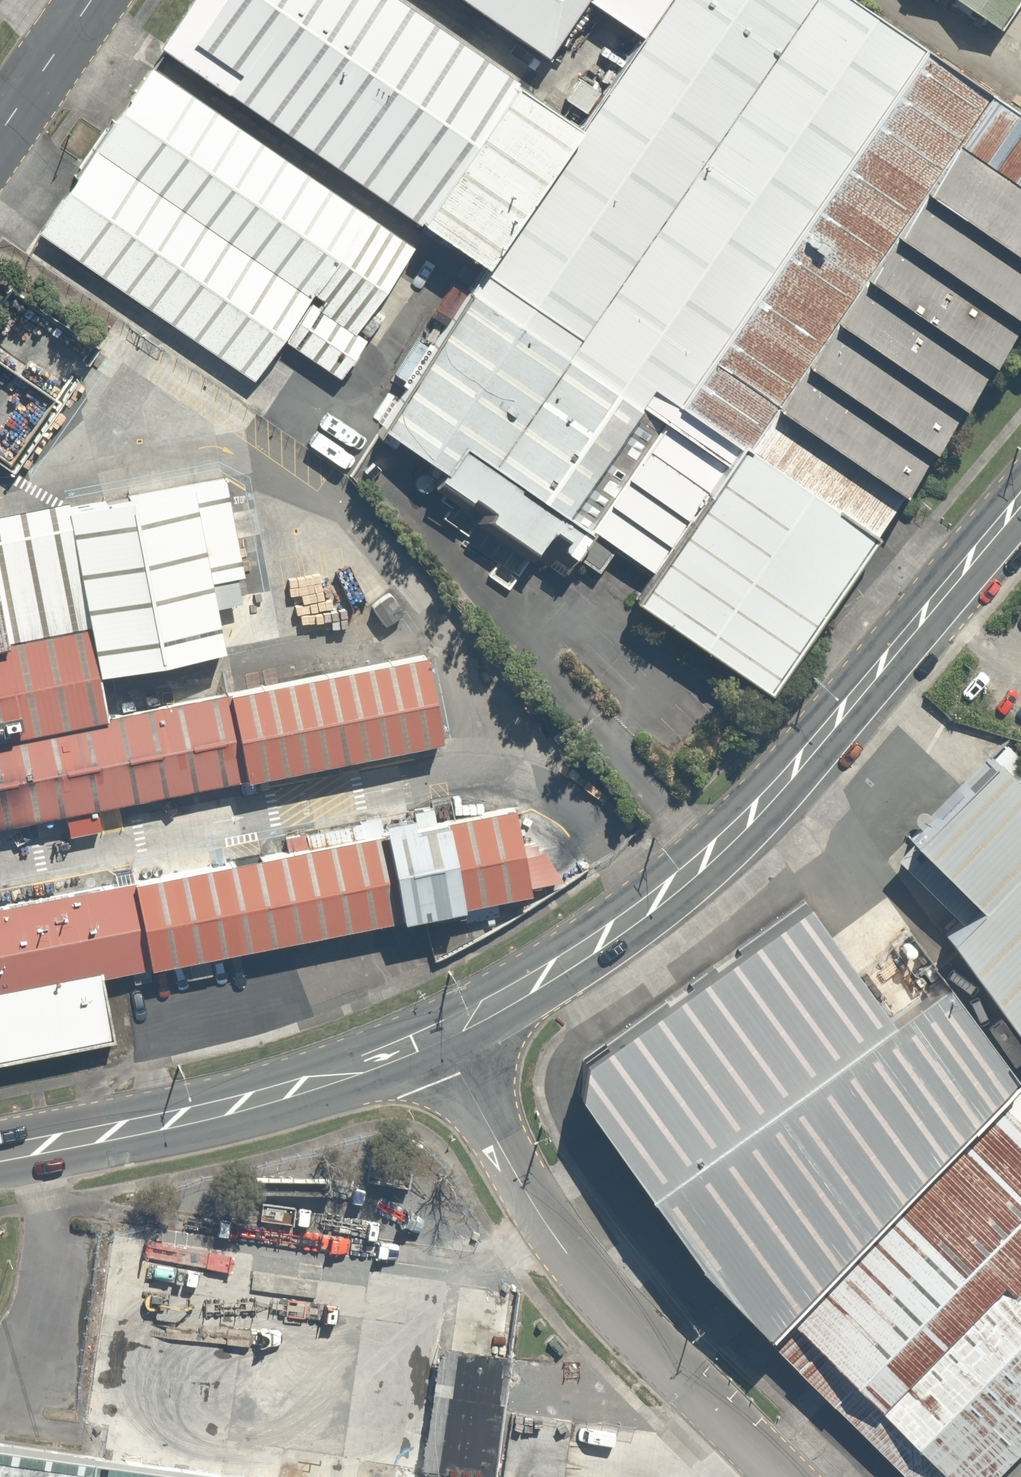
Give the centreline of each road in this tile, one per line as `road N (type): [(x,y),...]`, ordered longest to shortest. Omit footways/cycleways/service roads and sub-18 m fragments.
road 1 (tertiary): [(439,1035),(549,974),(707,856),(796,765),(1020,499)]
road 2 (unclassified): [(779,1476),(686,1388),(549,1230),(439,1035)]
road 3 (tertiary): [(0,1153),(241,1103),(439,1035)]
road 4 (unclassified): [(0,135),(92,0)]

